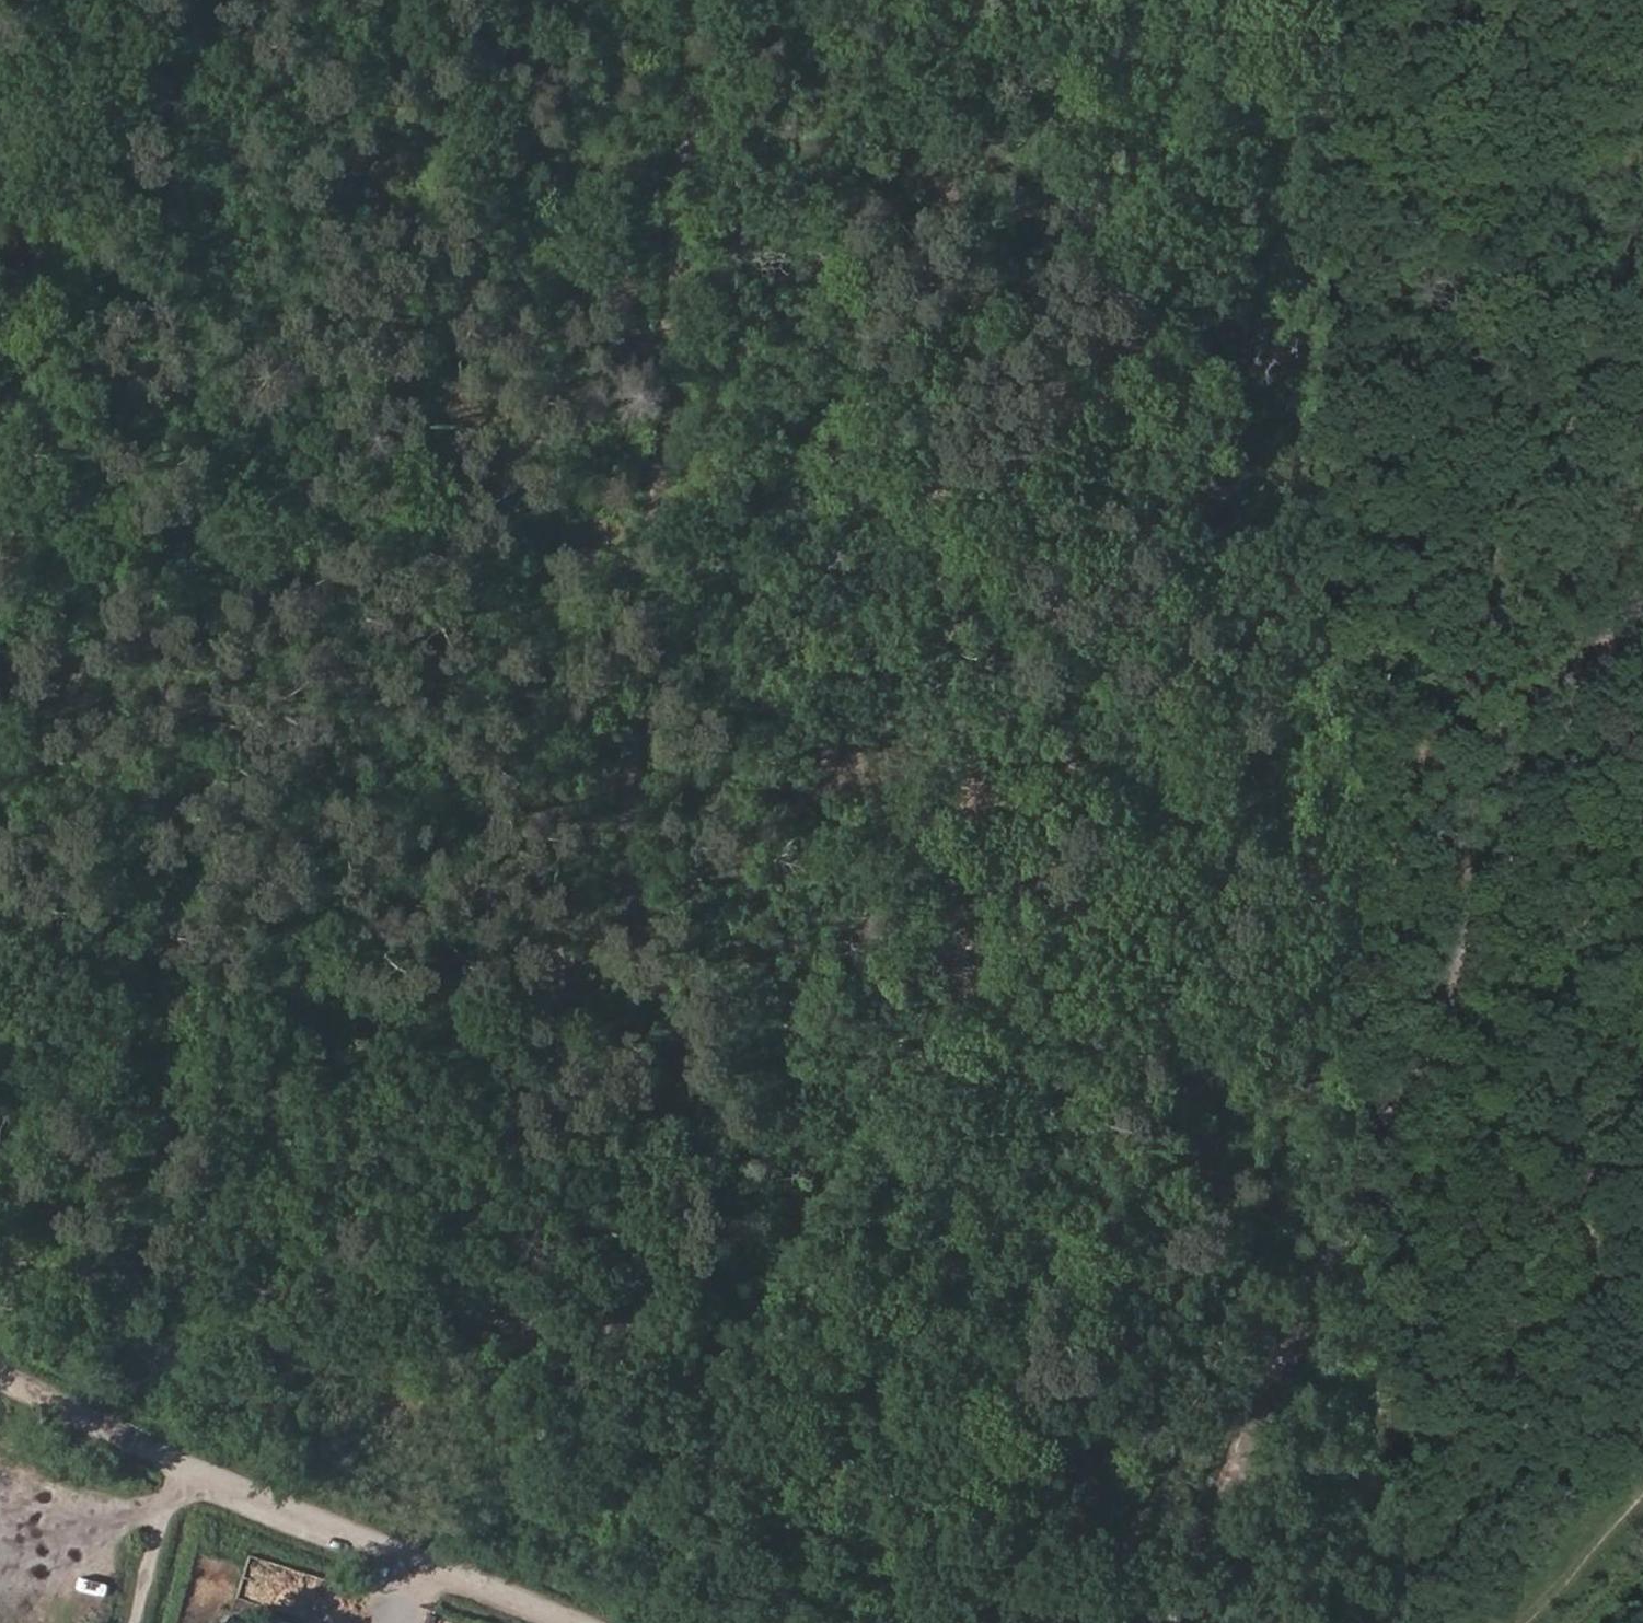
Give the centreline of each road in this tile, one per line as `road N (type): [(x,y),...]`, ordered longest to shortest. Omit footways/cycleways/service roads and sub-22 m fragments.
road 1 (track): [(1642,422),(1584,674),(1173,1622)]
road 2 (track): [(1515,1622),(1642,1483)]

